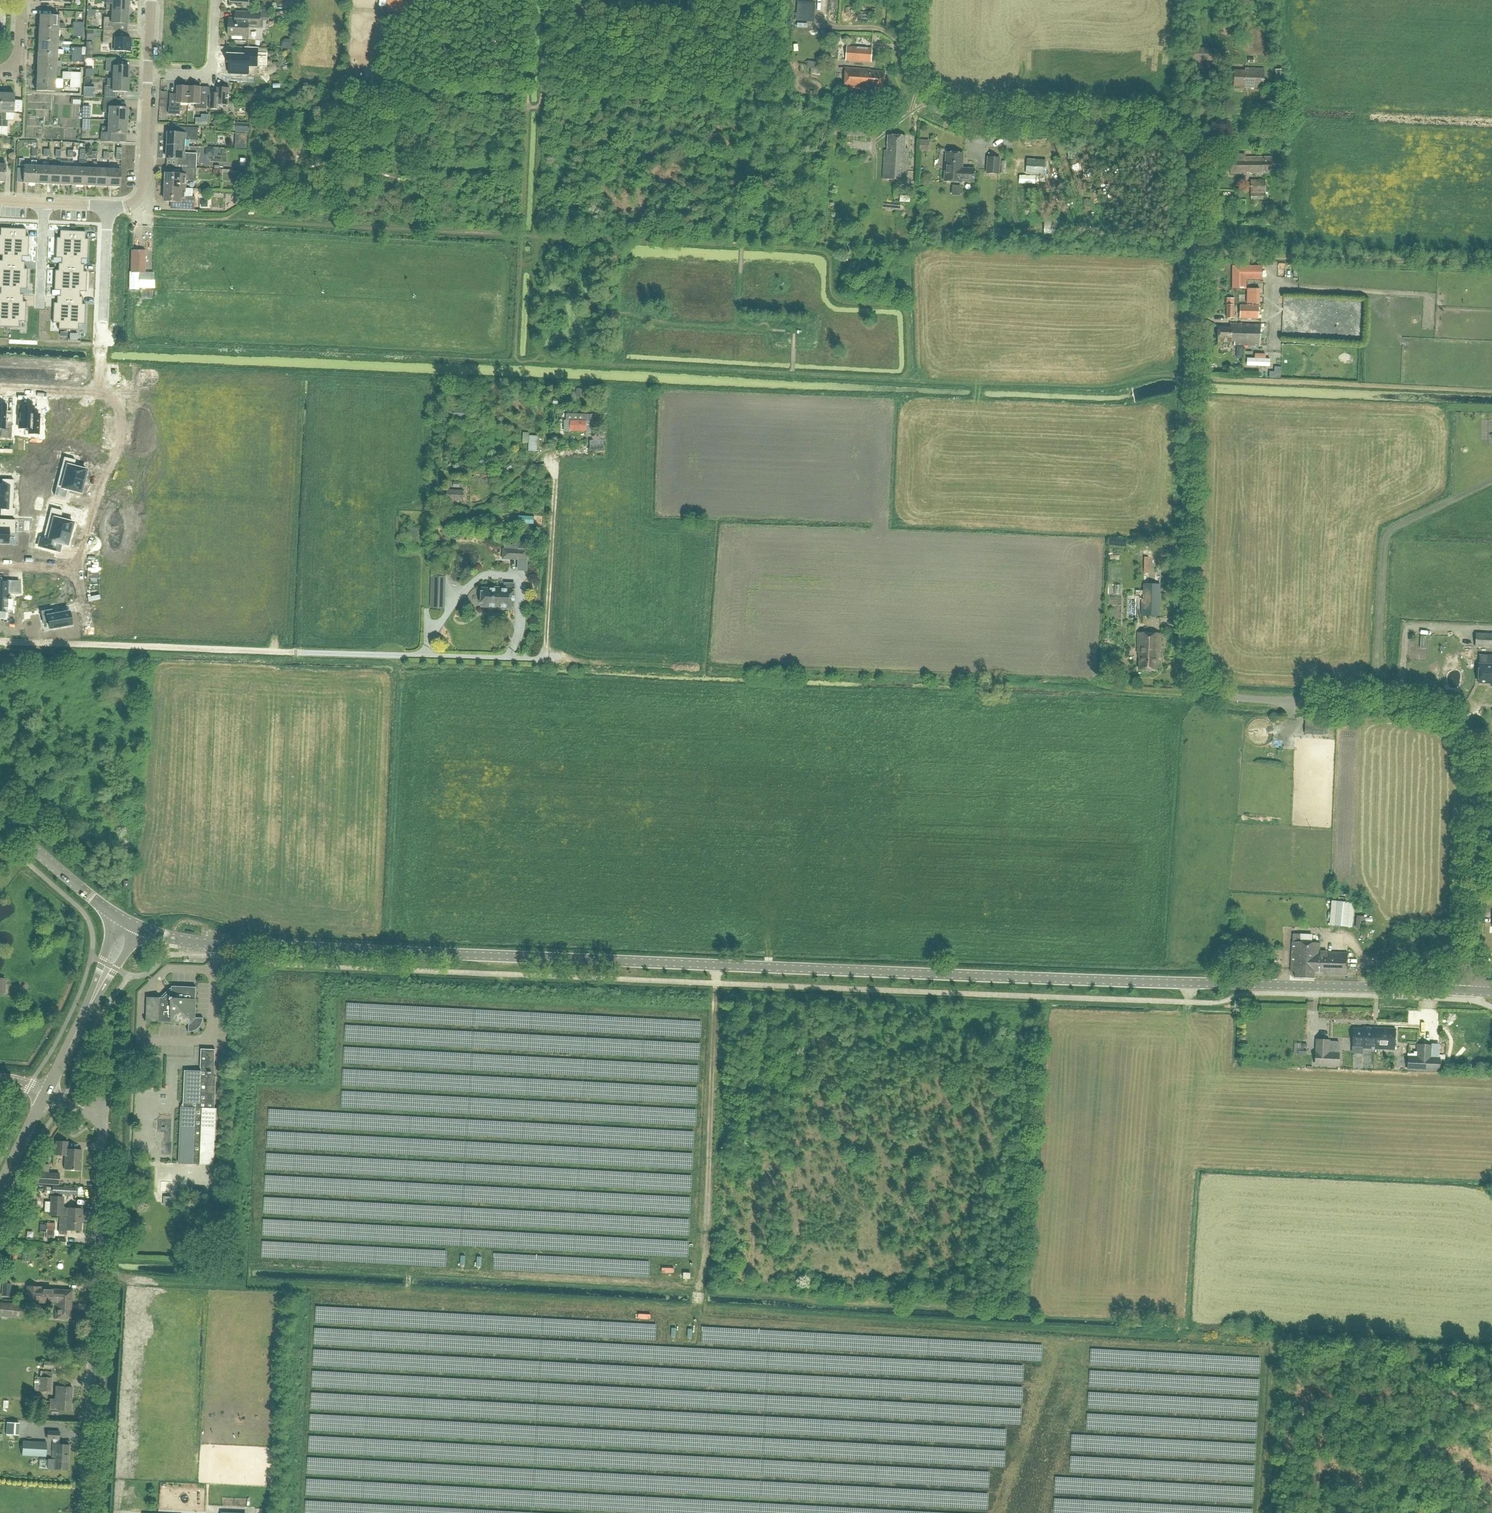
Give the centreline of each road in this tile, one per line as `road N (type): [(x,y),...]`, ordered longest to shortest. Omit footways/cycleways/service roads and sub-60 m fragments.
road 1 (unclassified): [(1470,990),(1476,769),(1459,726),(1421,708),(1225,695),(1199,679),(1185,658),(1195,177),(1185,147),(1141,123),(964,115),(930,106),(907,69),(906,0)]
road 2 (tertiary): [(1470,990),(198,943),(141,928)]
road 3 (track): [(0,641),(1215,692)]
road 4 (unclassified): [(85,1512),(103,1120)]
road 5 (track): [(1194,253),(1491,264)]
road 6 (track): [(717,964),(705,1224)]
road 7 (track): [(543,662),(557,461)]
road 8 (residential): [(98,395),(116,397),(118,452),(100,472),(75,565)]
road 9 (residential): [(106,205),(98,395)]
road 10 (residential): [(106,205),(142,194),(149,74)]
road 11 (tertiary): [(117,916),(0,820)]
road 12 (residential): [(149,74),(212,76),(216,0)]

